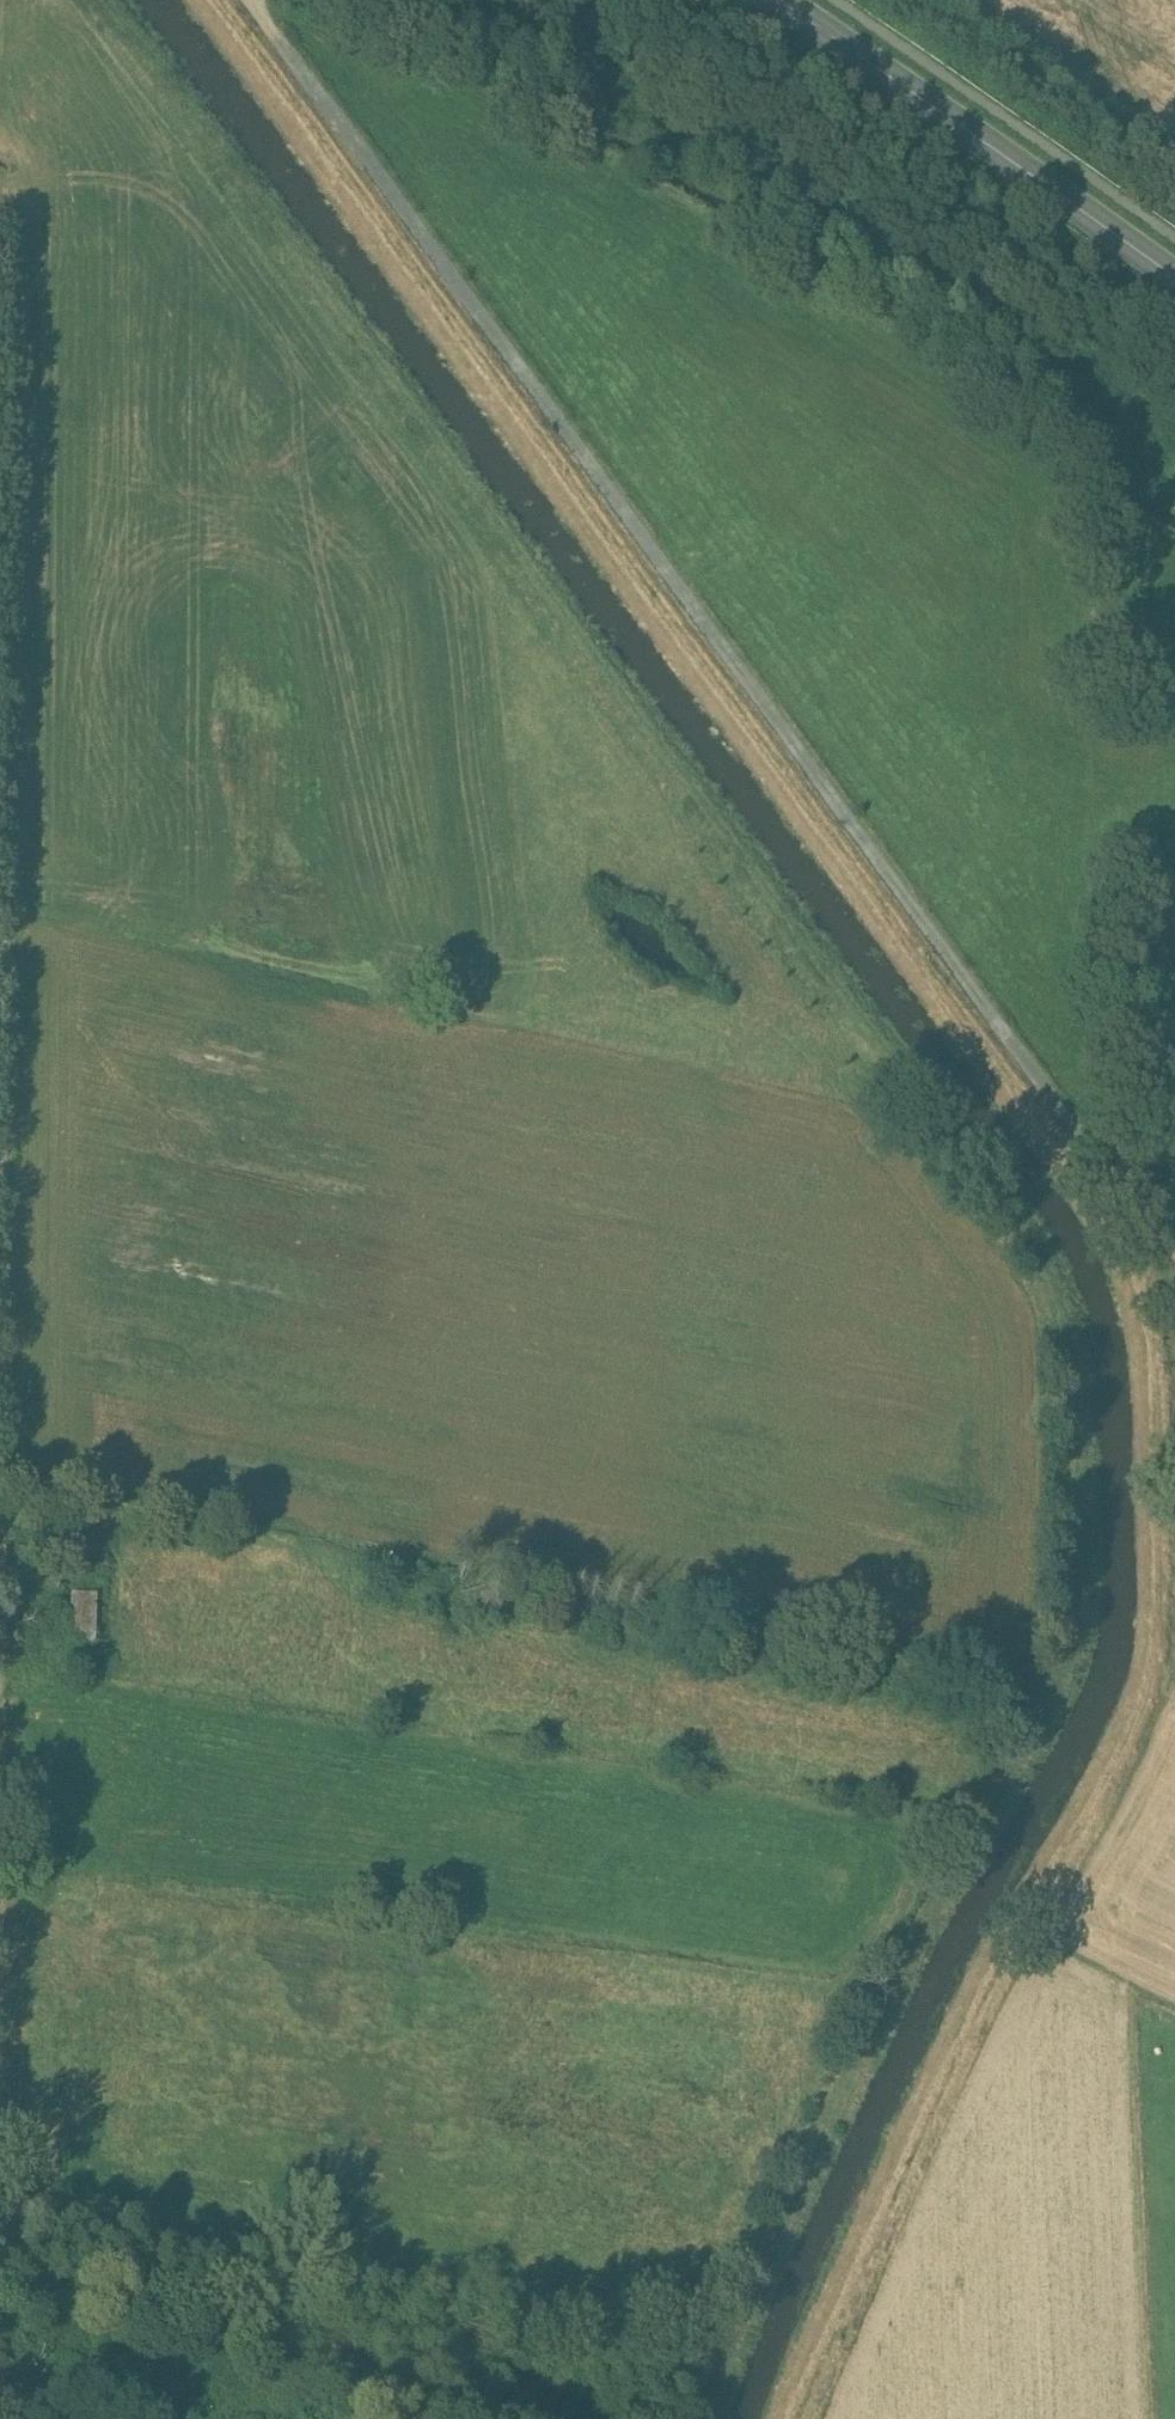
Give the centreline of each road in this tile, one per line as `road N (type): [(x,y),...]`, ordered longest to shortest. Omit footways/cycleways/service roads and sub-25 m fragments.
road 1 (track): [(1143,1223),(252,0)]
road 2 (secondary): [(1174,289),(772,0)]

